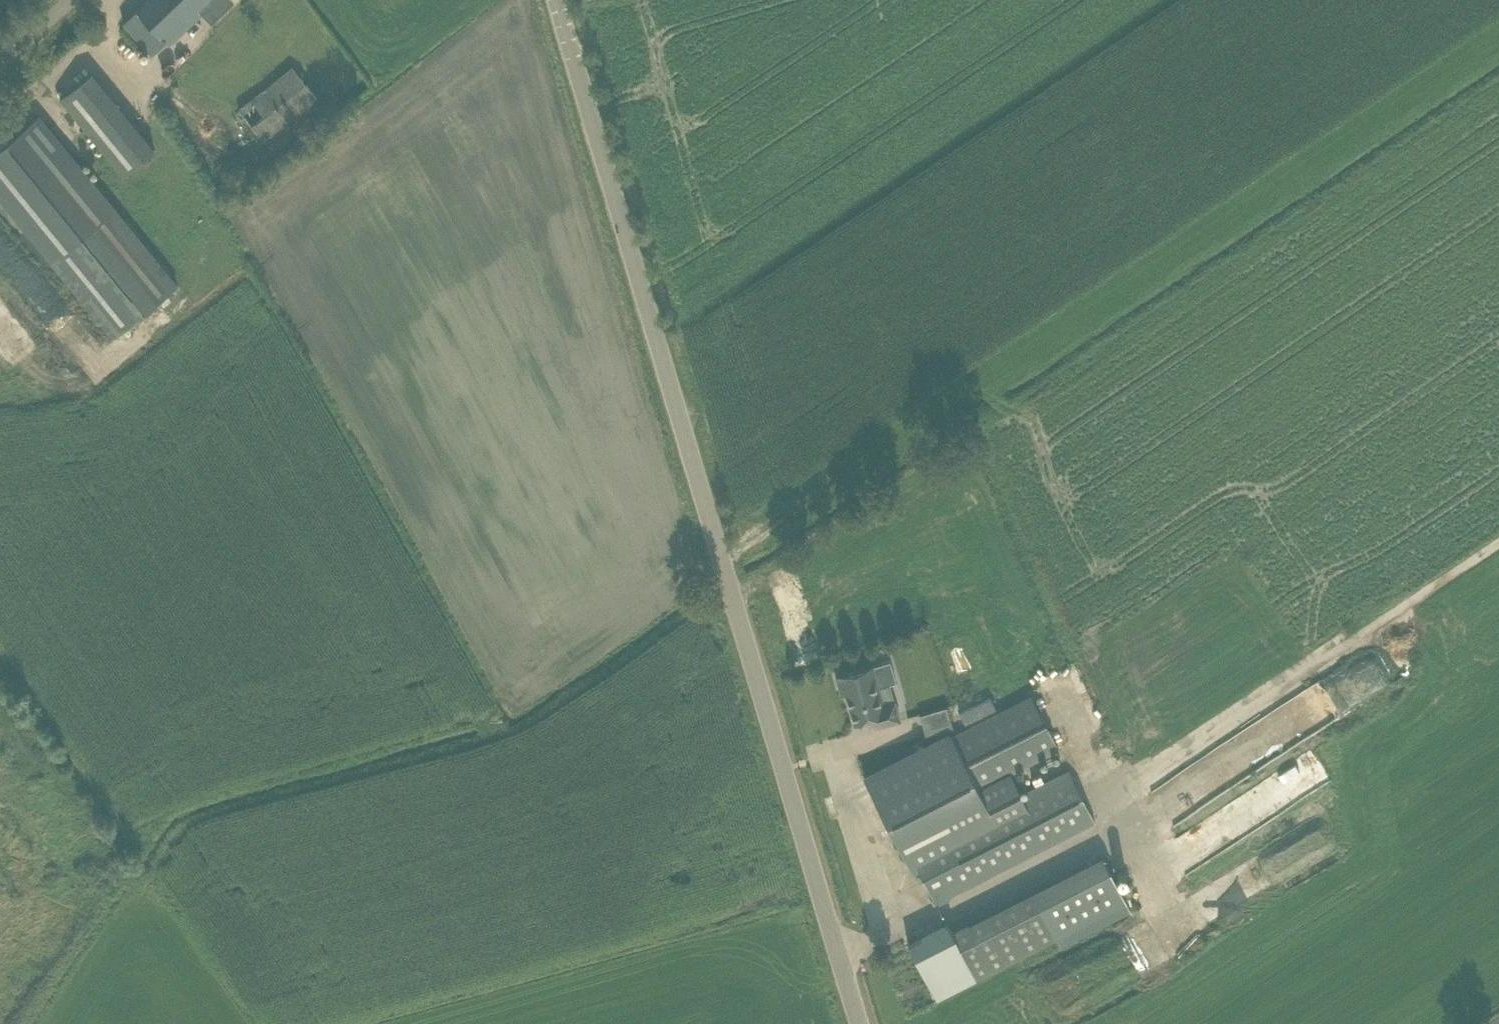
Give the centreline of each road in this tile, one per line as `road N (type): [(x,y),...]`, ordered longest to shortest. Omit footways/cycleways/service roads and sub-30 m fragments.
road 1 (unclassified): [(857,1023),(557,0)]
road 2 (track): [(838,958),(1102,835),(1132,782),(1165,756),(1498,540)]

